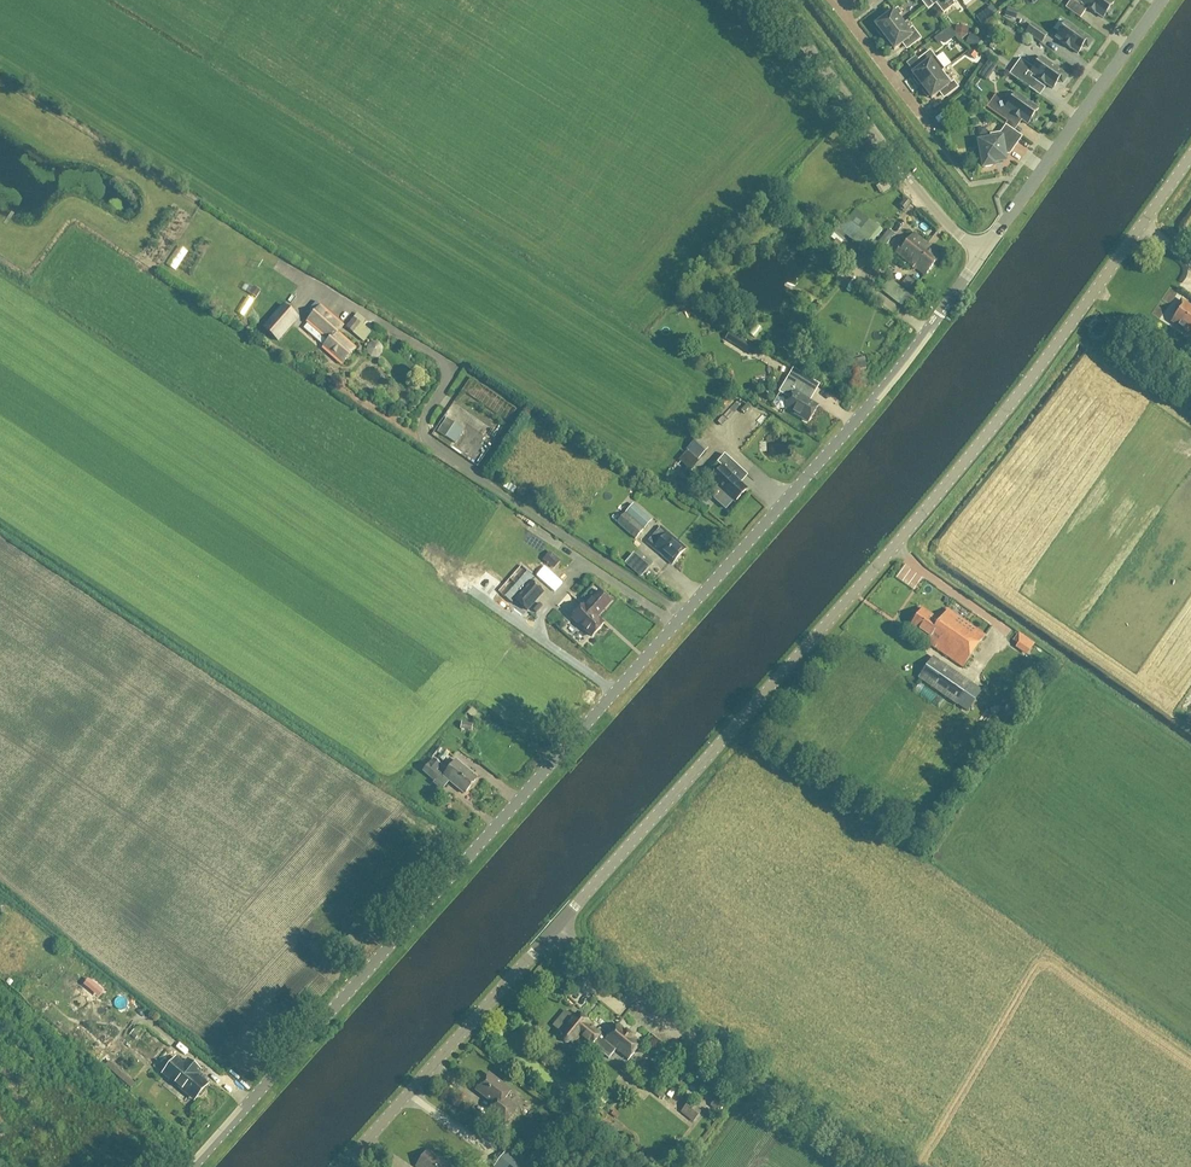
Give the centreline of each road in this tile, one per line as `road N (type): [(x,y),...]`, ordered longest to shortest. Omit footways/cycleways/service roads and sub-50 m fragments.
road 1 (unclassified): [(195,1166),(807,477),(979,258)]
road 2 (tertiary): [(553,930),(994,427),(1190,155)]
road 3 (unclassified): [(880,1166),(553,930)]
road 4 (unclassified): [(979,258),(764,0)]
road 5 (tertiary): [(342,1166),(553,930)]
road 6 (residential): [(979,258),(1159,0)]
road 7 (residential): [(839,5),(929,129)]

